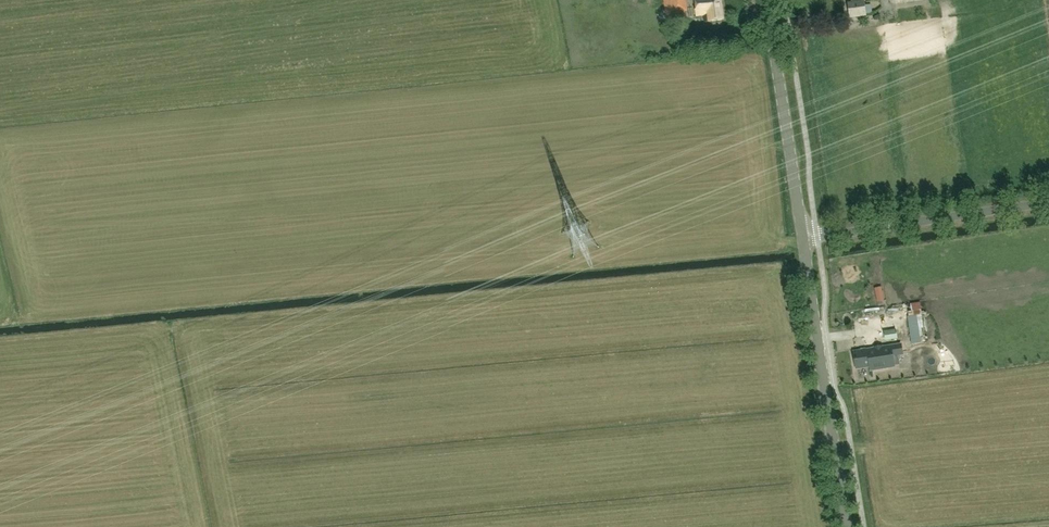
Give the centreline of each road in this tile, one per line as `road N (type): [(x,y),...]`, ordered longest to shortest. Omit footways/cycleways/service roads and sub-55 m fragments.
road 1 (tertiary): [(849,526),(804,242)]
road 2 (unclassified): [(804,242),(1048,209)]
road 3 (tertiary): [(804,242),(765,0)]

